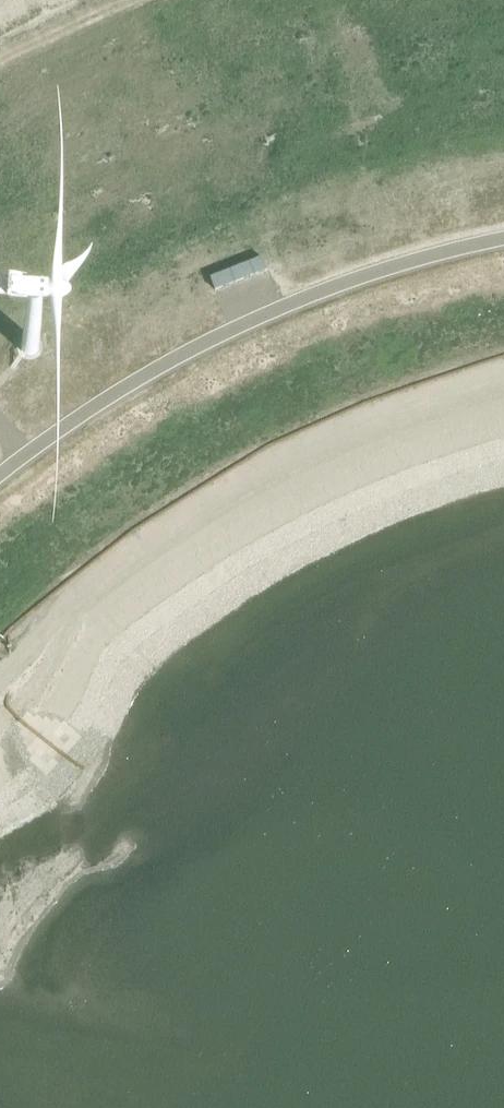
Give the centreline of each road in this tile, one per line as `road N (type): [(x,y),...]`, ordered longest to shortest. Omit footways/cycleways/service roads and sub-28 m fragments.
road 1 (track): [(0,757),(172,603),(347,507),(503,453)]

